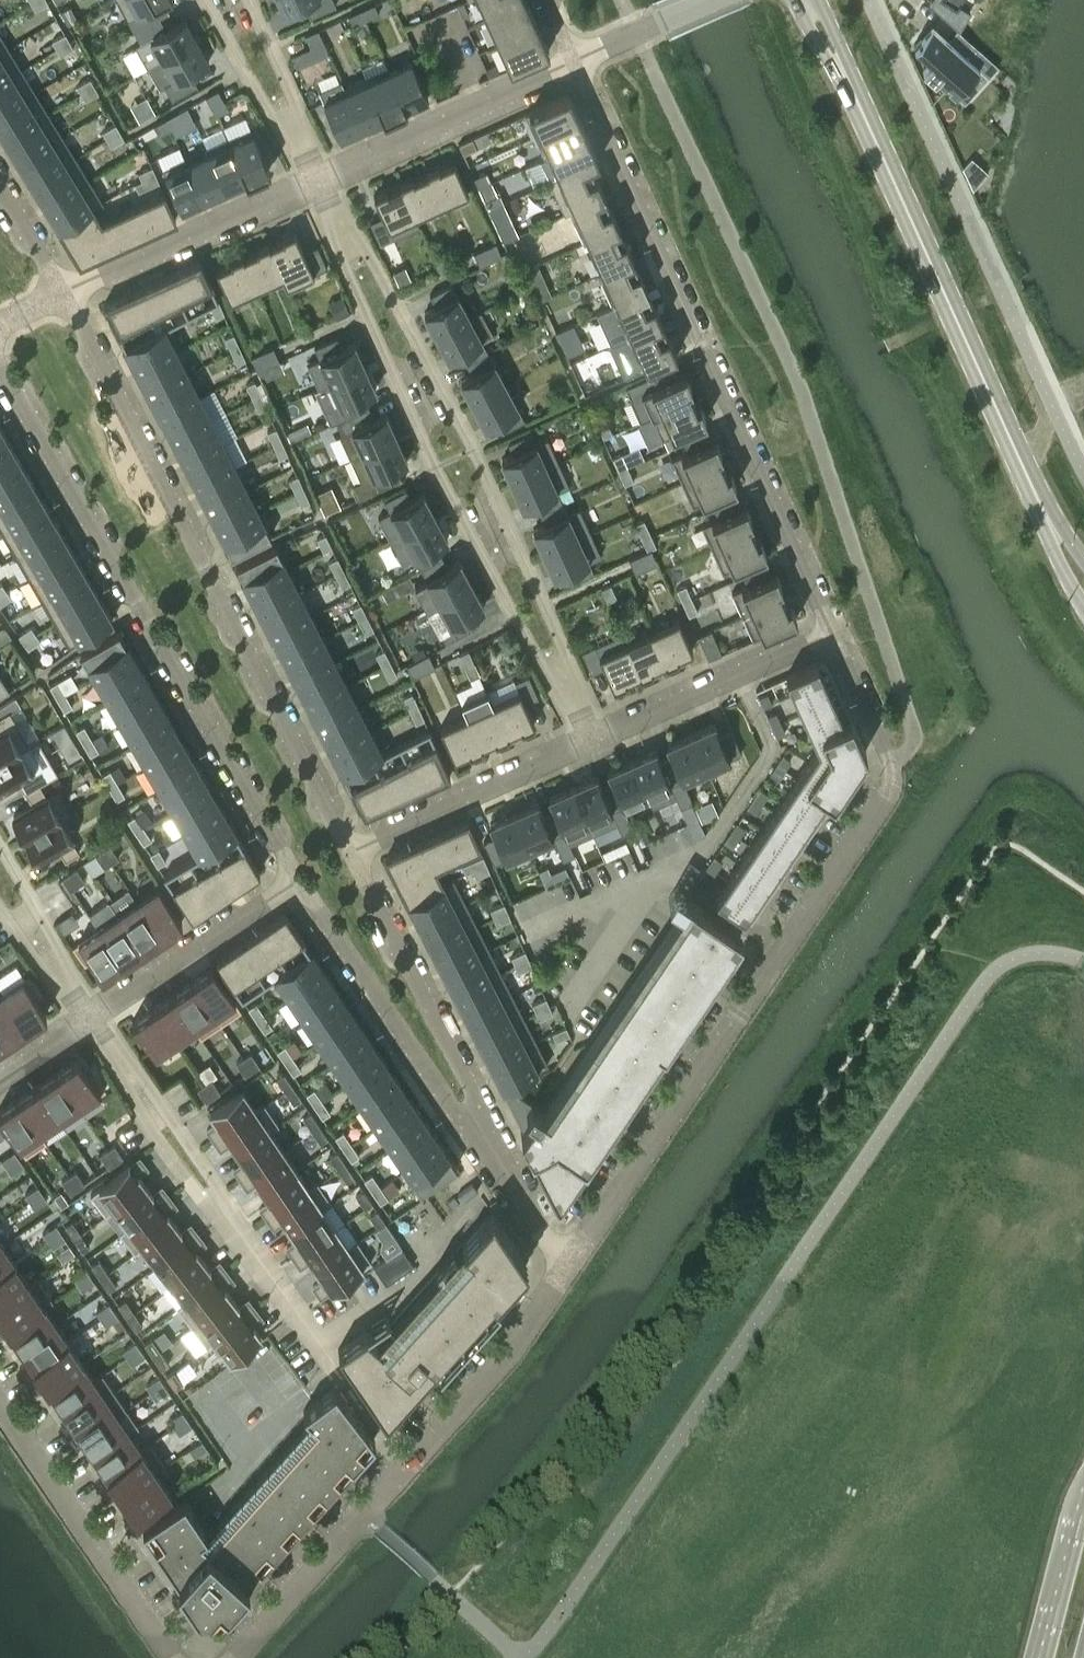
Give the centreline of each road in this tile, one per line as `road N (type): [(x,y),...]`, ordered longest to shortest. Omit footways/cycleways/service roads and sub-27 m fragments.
road 1 (residential): [(566,1262),(883,804),(890,764),(840,640)]
road 2 (residential): [(840,640),(580,64)]
road 3 (residential): [(352,854),(64,295)]
road 4 (residential): [(321,183),(331,228),(434,469),(552,682),(597,741)]
road 5 (residential): [(597,741),(475,450),(354,217),(321,183)]
road 6 (residential): [(0,376),(299,880)]
road 7 (residential): [(237,1657),(512,1349),(566,1262)]
road 8 (tertiary): [(1049,519),(848,82)]
road 9 (residential): [(0,1406),(169,1657)]
road 10 (residential): [(299,880),(443,1111),(470,1119)]
road 11 (residential): [(470,1119),(473,1090),(352,854)]
road 12 (residential): [(580,64),(321,183)]
road 13 (residential): [(321,183),(64,295)]
road 14 (residential): [(352,854),(597,741)]
road 15 (residential): [(597,741),(840,640)]
road 16 (residential): [(299,880),(89,1016)]
road 17 (residential): [(228,1217),(200,1197),(158,1141),(89,1016)]
road 18 (residential): [(228,1217),(218,1187),(124,1049),(89,1016)]
road 19 (residential): [(321,183),(295,162),(204,0)]
road 20 (residential): [(250,0),(319,152),(321,183)]
road 21 (residential): [(0,848),(72,970),(89,1016)]
road 22 (residential): [(470,1119),(566,1262)]
road 23 (tertiary): [(1083,1495),(1038,1657)]
road 24 (residential): [(321,1345),(228,1217)]
road 25 (residential): [(712,0),(580,64)]
road 26 (residential): [(0,908),(52,981),(89,1016)]
road 27 (residential): [(64,295),(0,186)]

